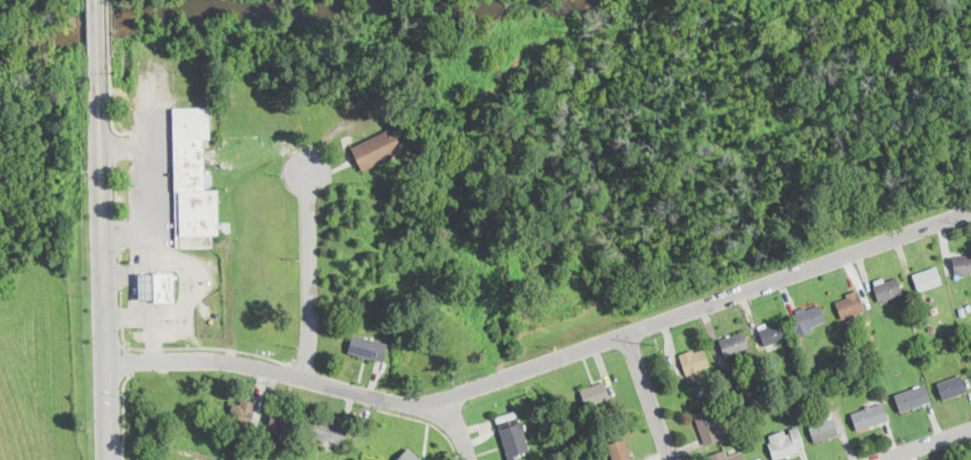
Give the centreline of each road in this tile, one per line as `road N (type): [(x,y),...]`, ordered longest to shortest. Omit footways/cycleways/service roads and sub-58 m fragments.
road 1 (residential): [(108,362),(233,361),(397,403),(437,401),(970,210)]
road 2 (secondary): [(98,56),(110,459)]
road 3 (residential): [(306,170),(309,339),(300,377)]
road 4 (residential): [(673,459),(630,334)]

